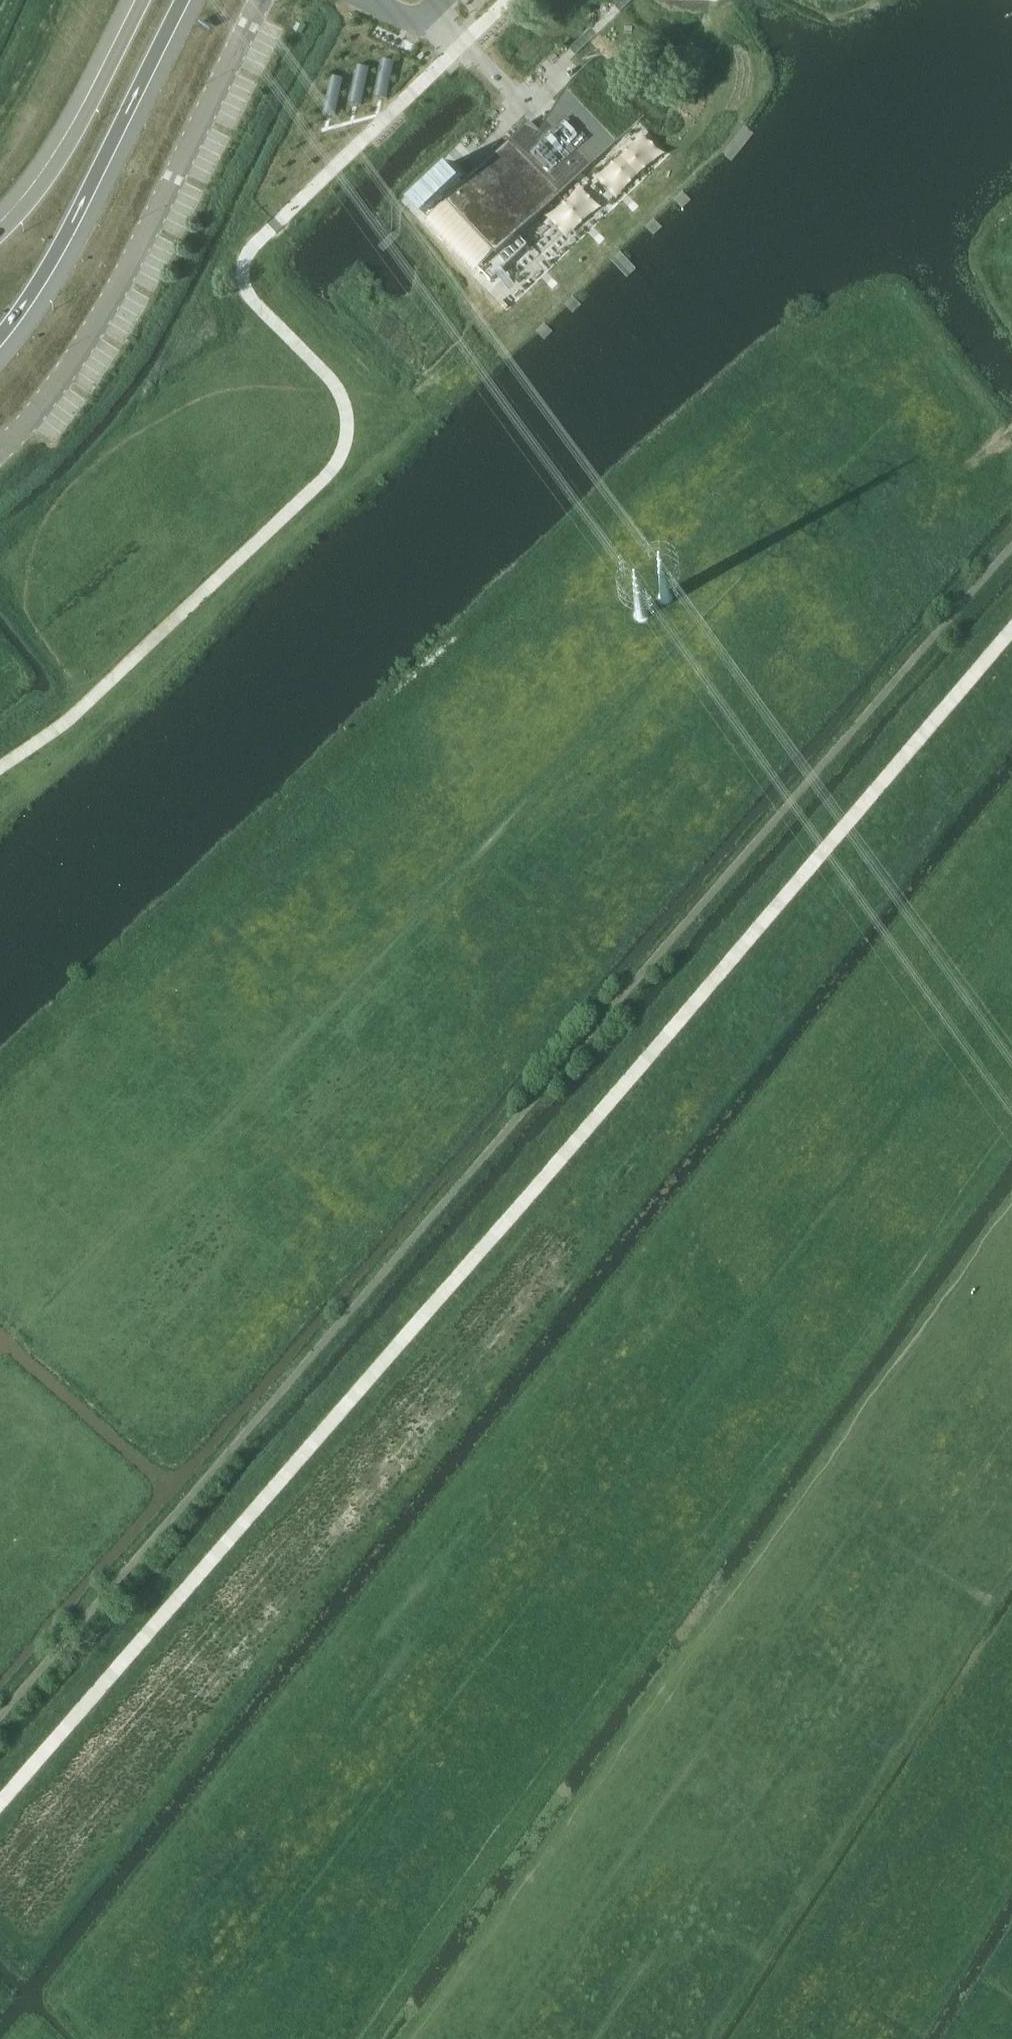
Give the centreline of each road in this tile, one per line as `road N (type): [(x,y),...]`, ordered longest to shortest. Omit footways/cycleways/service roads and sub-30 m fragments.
road 1 (unclassified): [(261,0),(118,288),(76,360),(0,450)]
road 2 (motorway): [(0,337),(65,239),(184,0)]
road 3 (motorway): [(145,0),(86,116),(0,232)]

